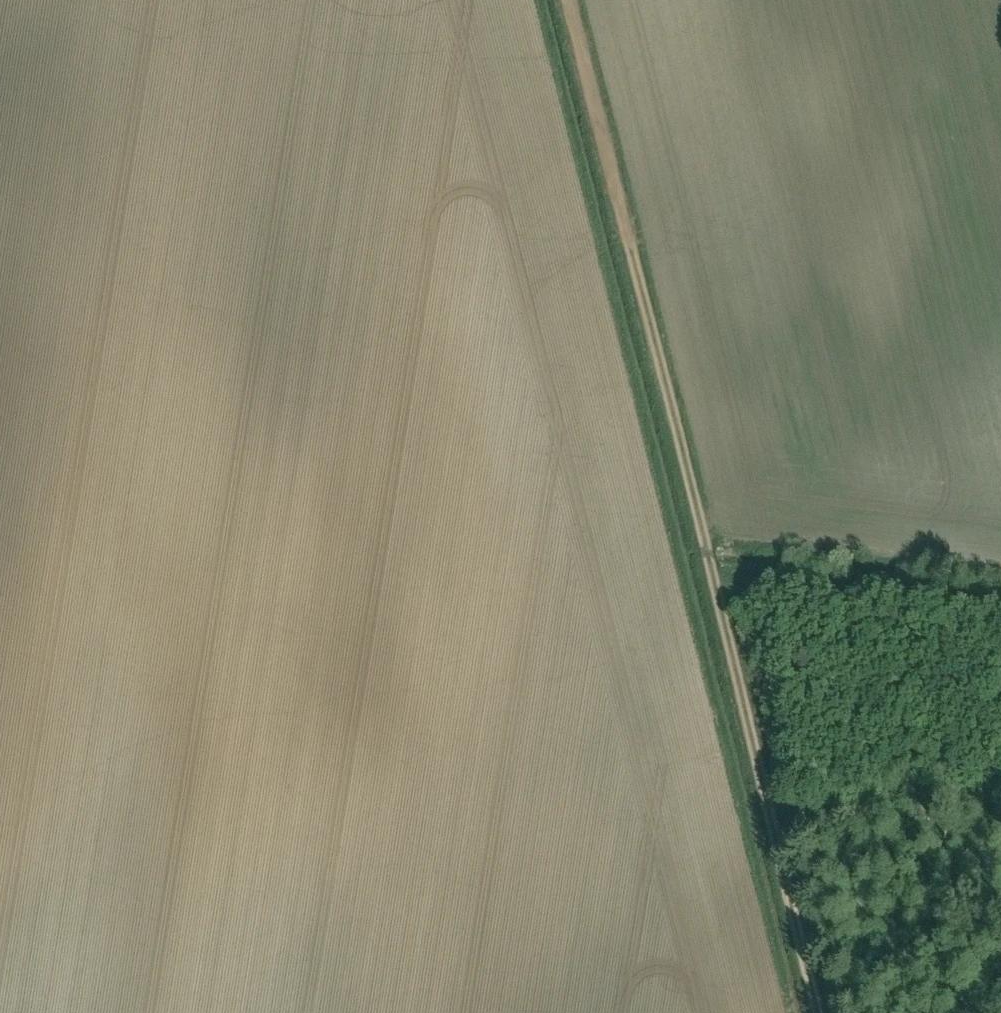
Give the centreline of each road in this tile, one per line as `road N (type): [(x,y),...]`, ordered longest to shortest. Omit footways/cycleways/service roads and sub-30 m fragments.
road 1 (track): [(822,1012),(569,0)]

